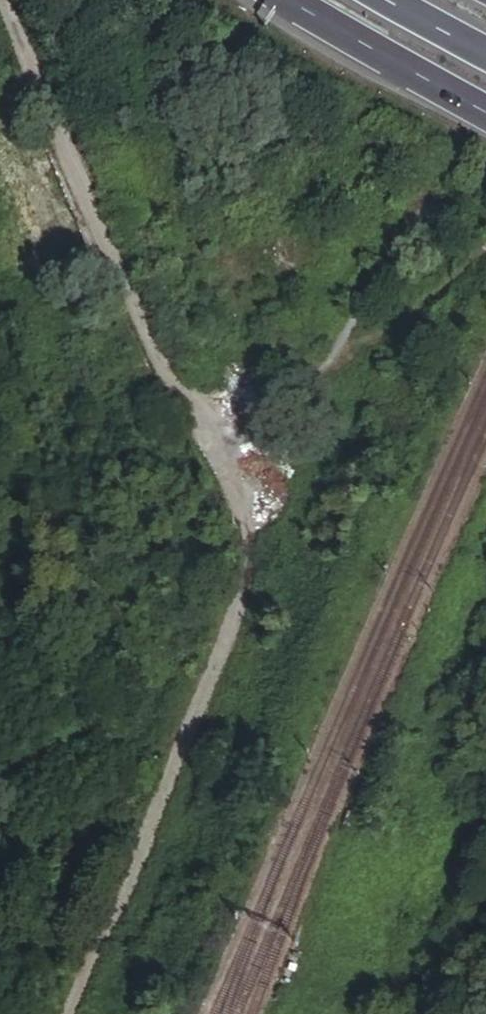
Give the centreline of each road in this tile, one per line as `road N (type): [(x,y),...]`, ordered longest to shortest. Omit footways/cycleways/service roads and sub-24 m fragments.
road 1 (residential): [(13,0),(236,515),(232,590),(193,720),(63,1013)]
road 2 (trunk): [(291,0),(485,108)]
road 3 (track): [(0,789),(193,720)]

